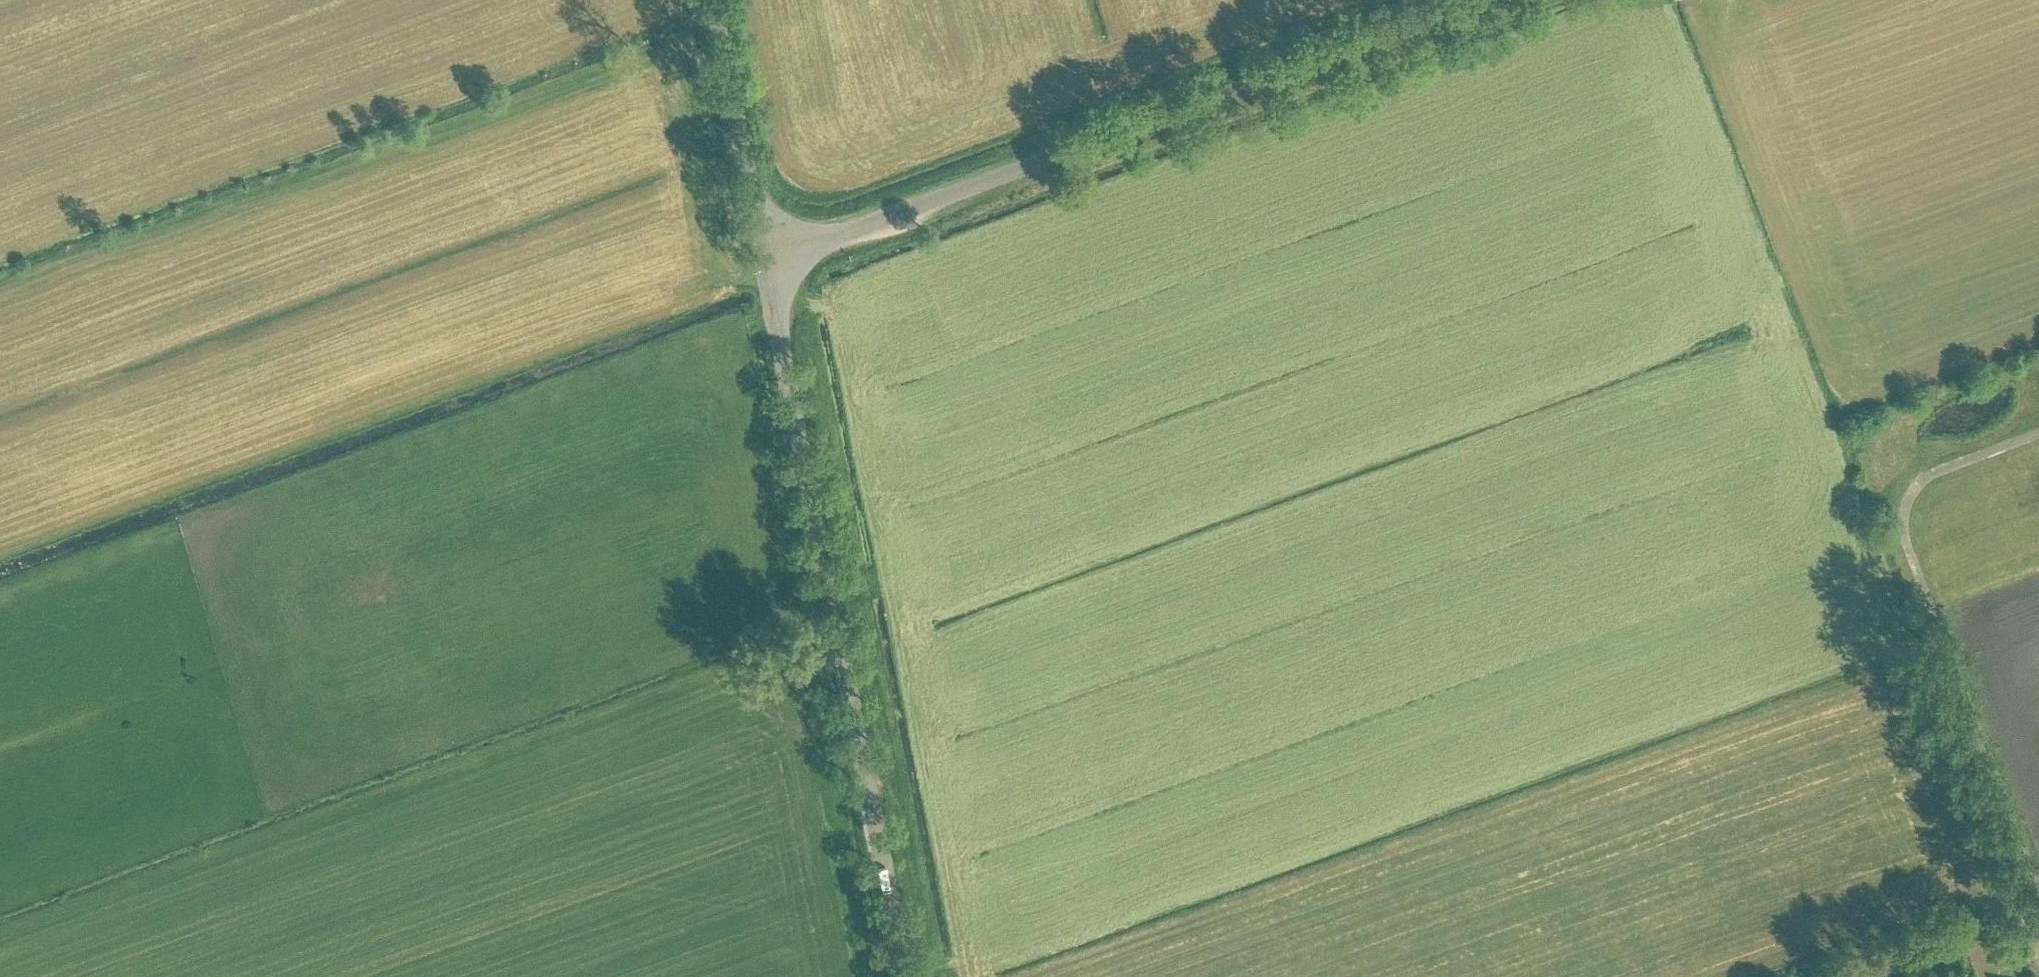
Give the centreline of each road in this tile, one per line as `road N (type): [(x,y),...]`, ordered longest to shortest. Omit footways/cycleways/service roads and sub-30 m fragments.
road 1 (tertiary): [(767,264),(1495,0)]
road 2 (tertiary): [(906,976),(767,264)]
road 3 (tertiary): [(767,264),(715,0)]
road 4 (unclassified): [(1838,976),(2038,901)]

